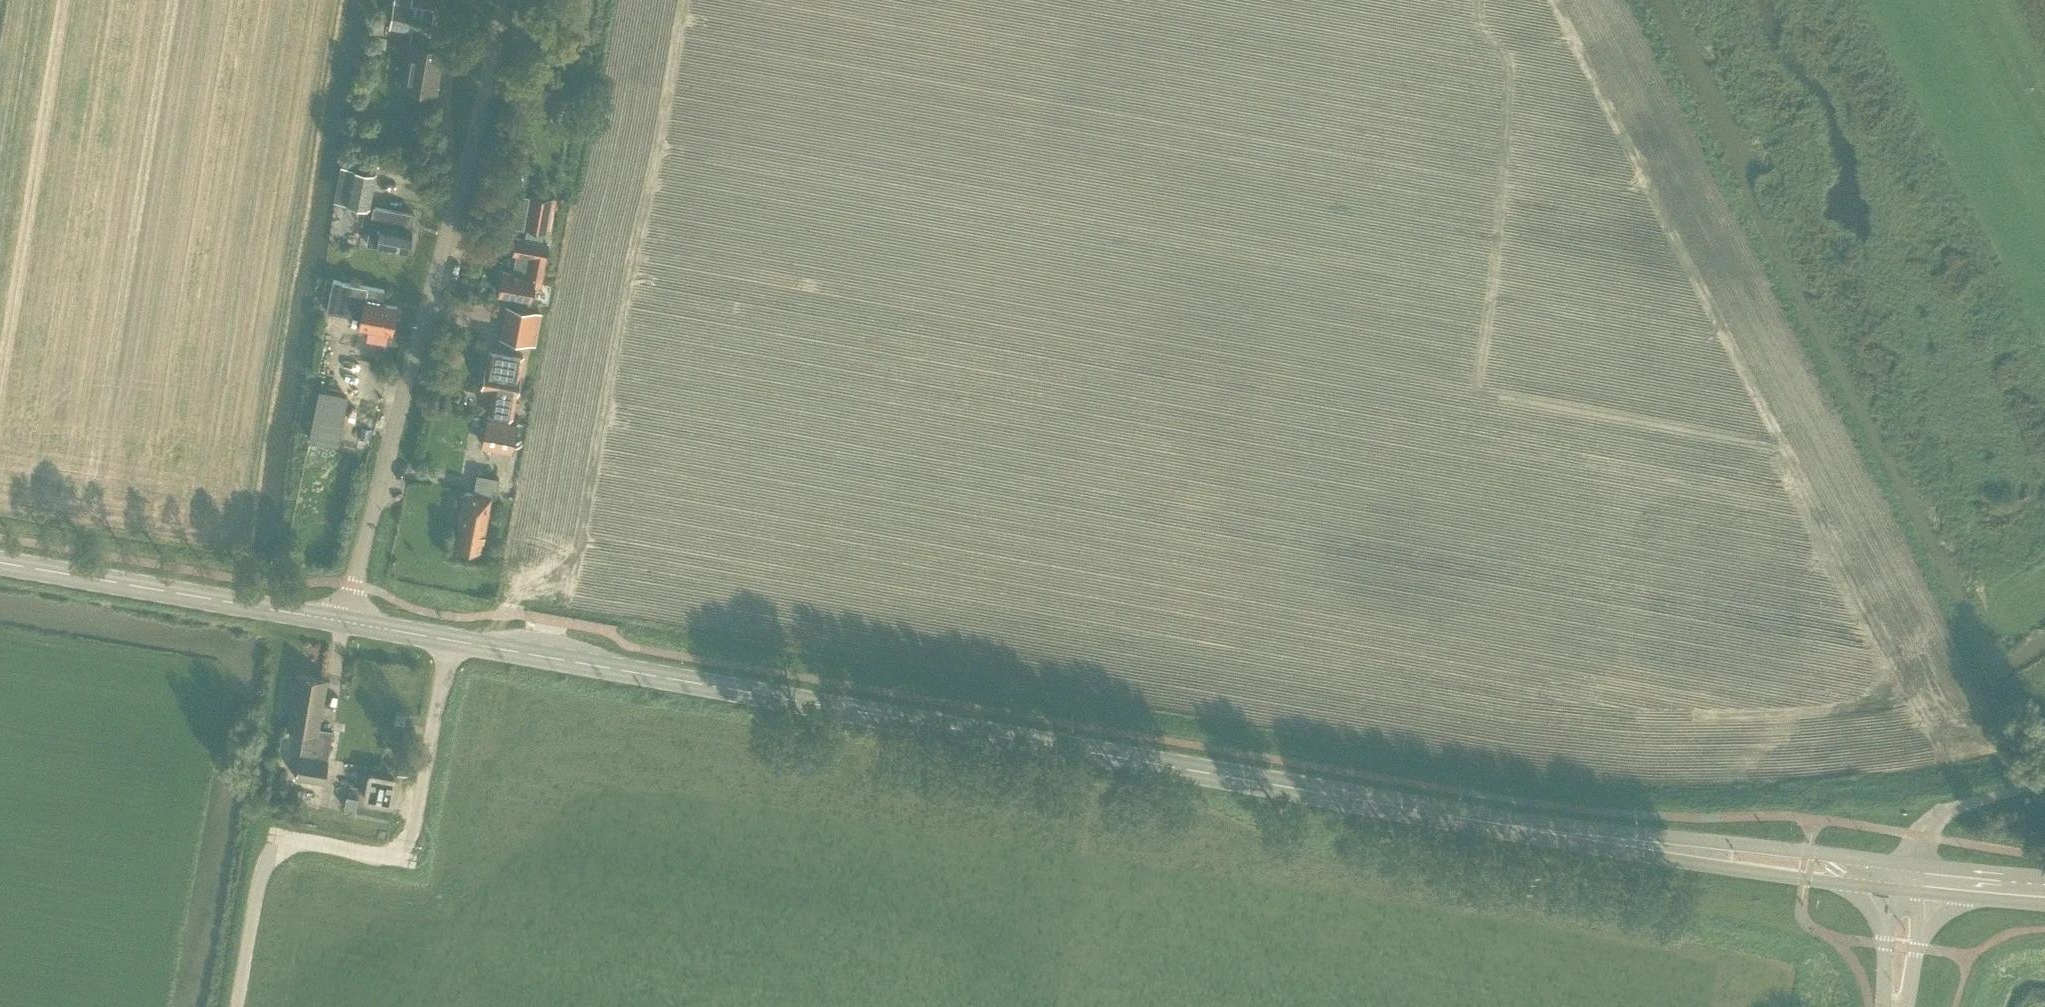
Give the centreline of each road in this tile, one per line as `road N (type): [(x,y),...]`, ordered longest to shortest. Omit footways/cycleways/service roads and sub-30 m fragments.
road 1 (tertiary): [(1911,879),(1345,796),(345,621)]
road 2 (unclassified): [(345,621),(476,132),(503,0)]
road 3 (tertiary): [(345,621),(0,561)]
road 4 (tertiary): [(2044,888),(1911,879)]
road 5 (tertiary): [(1896,1006),(1911,879)]

